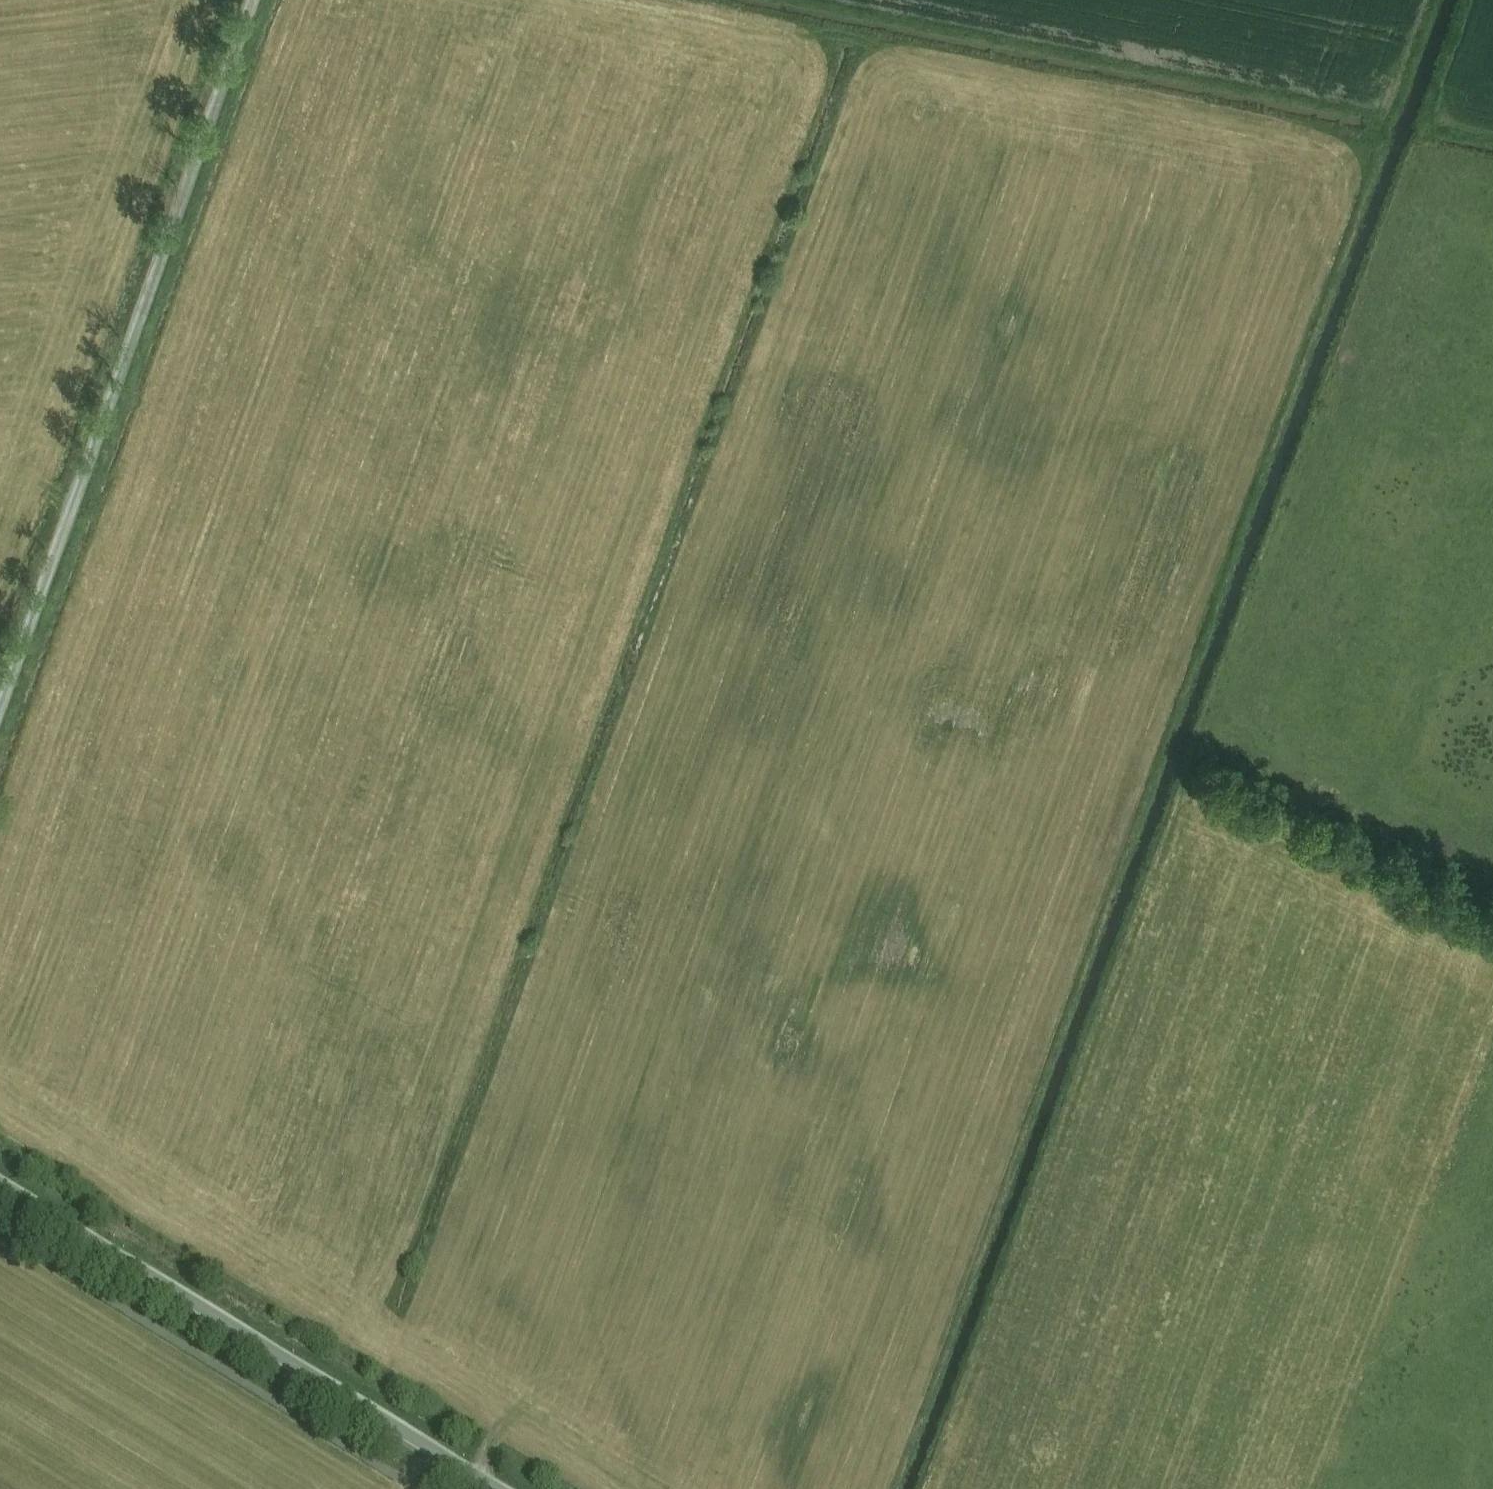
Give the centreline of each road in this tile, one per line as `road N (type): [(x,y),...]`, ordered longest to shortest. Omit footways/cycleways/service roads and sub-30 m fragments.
road 1 (unclassified): [(0,712),(253,0)]
road 2 (tertiary): [(0,1188),(490,1488)]

